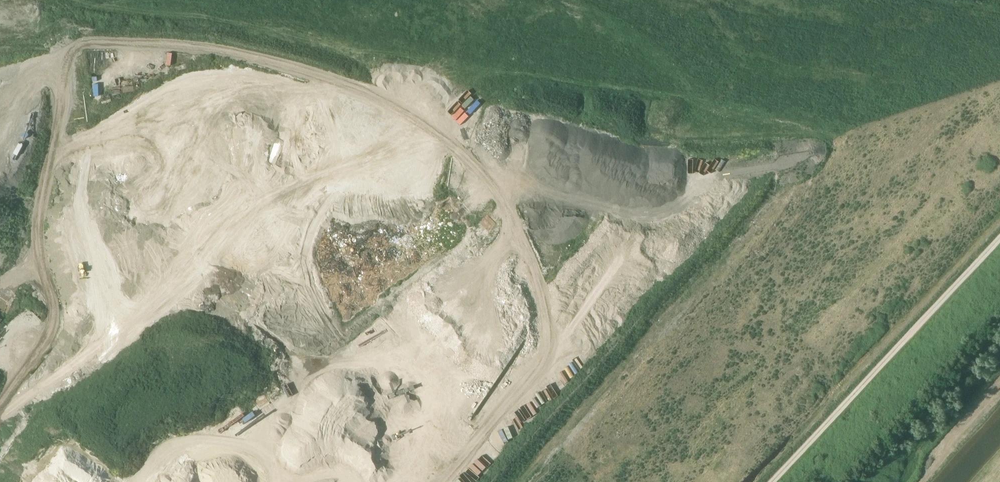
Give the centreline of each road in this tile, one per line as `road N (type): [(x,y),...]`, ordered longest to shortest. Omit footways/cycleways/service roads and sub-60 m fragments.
road 1 (track): [(999,240),(771,481)]

